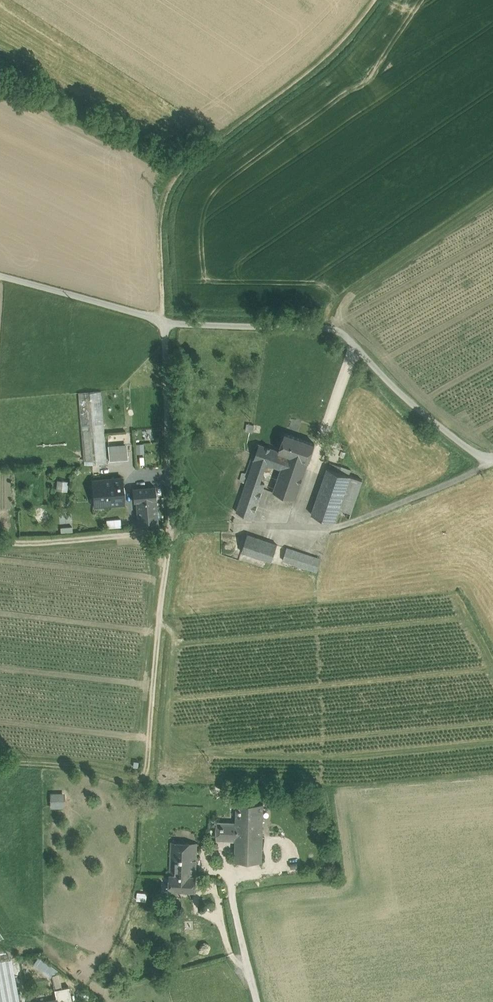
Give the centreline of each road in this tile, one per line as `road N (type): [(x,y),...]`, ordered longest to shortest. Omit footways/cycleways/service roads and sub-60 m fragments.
road 1 (track): [(147,779),(172,528),(162,231),(167,203),(182,177),(326,58),(378,0)]
road 2 (unclassified): [(0,278),(166,323),(336,330),(415,406),(492,461)]
road 3 (track): [(492,461),(335,528),(172,528)]

